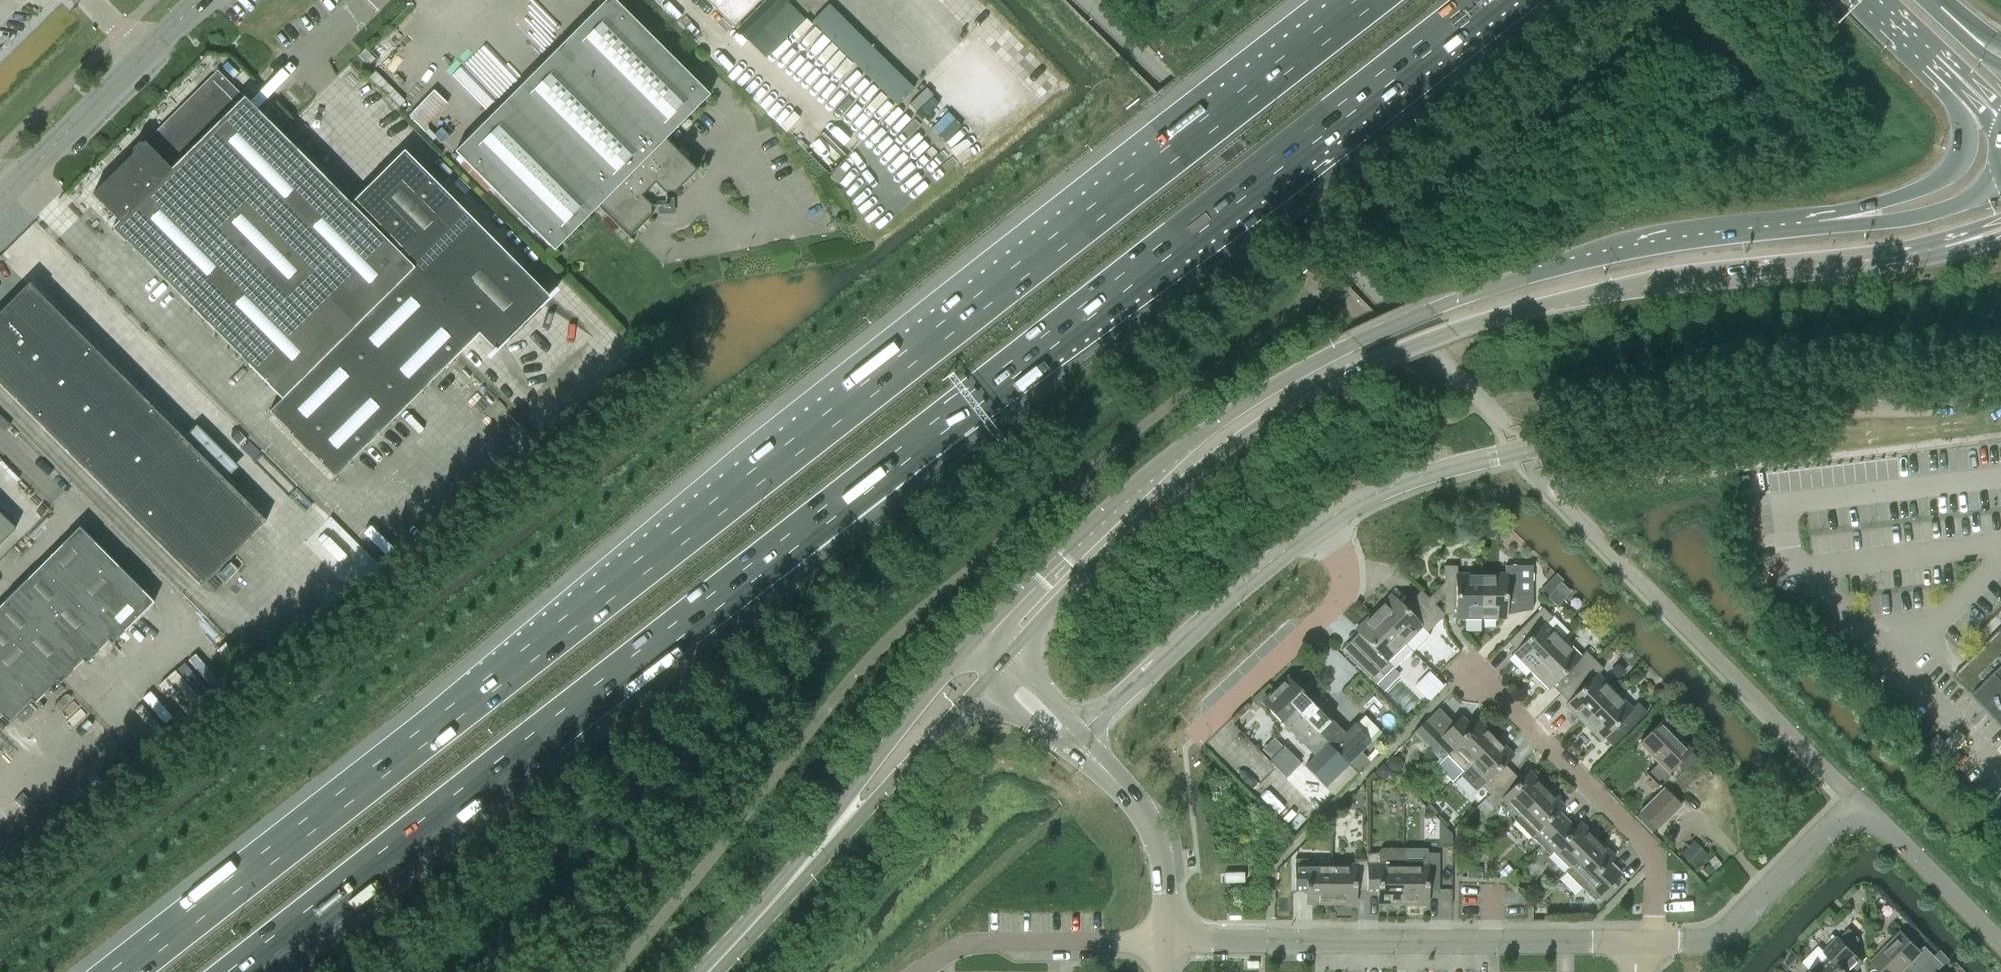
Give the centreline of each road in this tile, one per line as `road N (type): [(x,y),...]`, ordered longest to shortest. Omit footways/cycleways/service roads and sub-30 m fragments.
road 1 (motorway): [(246,971),(1492,0)]
road 2 (motorway): [(1367,0),(123,971)]
road 3 (secondary): [(1012,651),(1234,442),(1354,368),(1498,314),(1641,279),(1944,239)]
road 4 (secondary): [(1819,227),(1640,249),(1539,272),(1339,350),(1171,457),(973,642)]
road 5 (unclassified): [(1323,523),(1412,477),(1716,403),(2000,384)]
road 6 (residential): [(1163,940),(1635,941)]
road 7 (secondary): [(973,642),(750,928)]
road 8 (residential): [(1656,942),(1656,866),(1642,839),(1469,670)]
road 9 (secondary): [(750,928),(988,678)]
road 10 (unclassified): [(1082,733),(1323,523)]
road 11 (unclassified): [(0,198),(200,0)]
road 12 (residential): [(1195,736),(1338,602),(1344,571),(1323,523)]
road 13 (primary): [(1936,55),(1965,126),(1958,165),(1819,227)]
road 14 (residential): [(1656,942),(1721,934),(1856,799)]
road 15 (residential): [(917,971),(964,945),(1163,940)]
road 16 (residential): [(2000,944),(1856,799)]
road 17 (secondary): [(2000,175),(1944,209),(1819,227)]
road 18 (residential): [(1163,940),(1161,861),(1126,792)]

